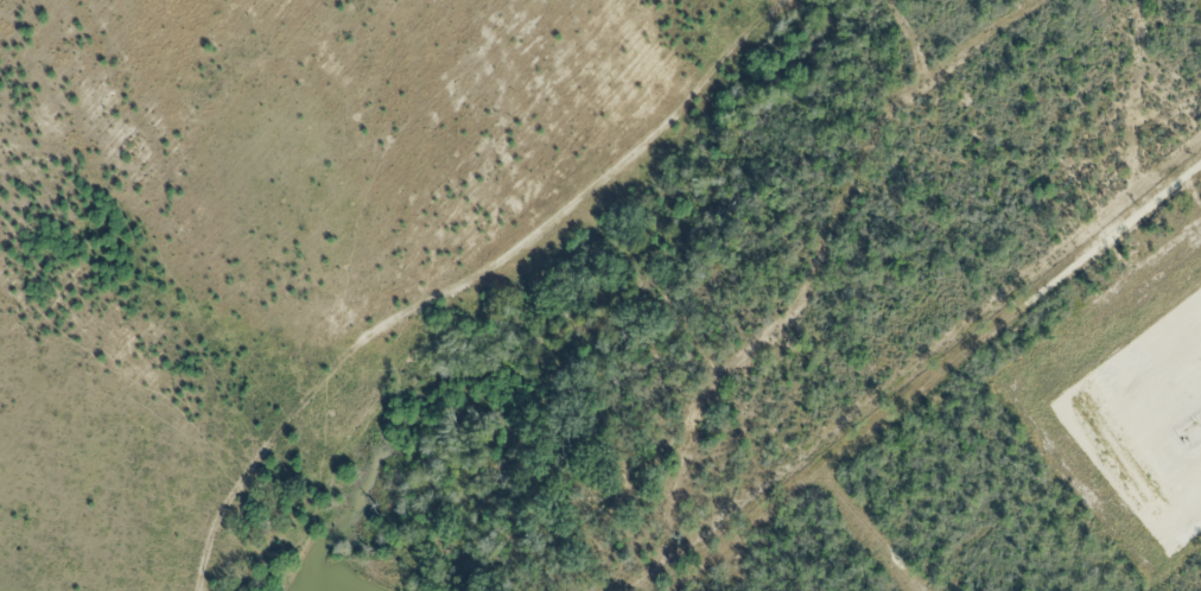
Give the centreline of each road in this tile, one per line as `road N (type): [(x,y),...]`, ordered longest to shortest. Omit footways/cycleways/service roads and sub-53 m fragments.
road 1 (track): [(1200,164),(668,590)]

